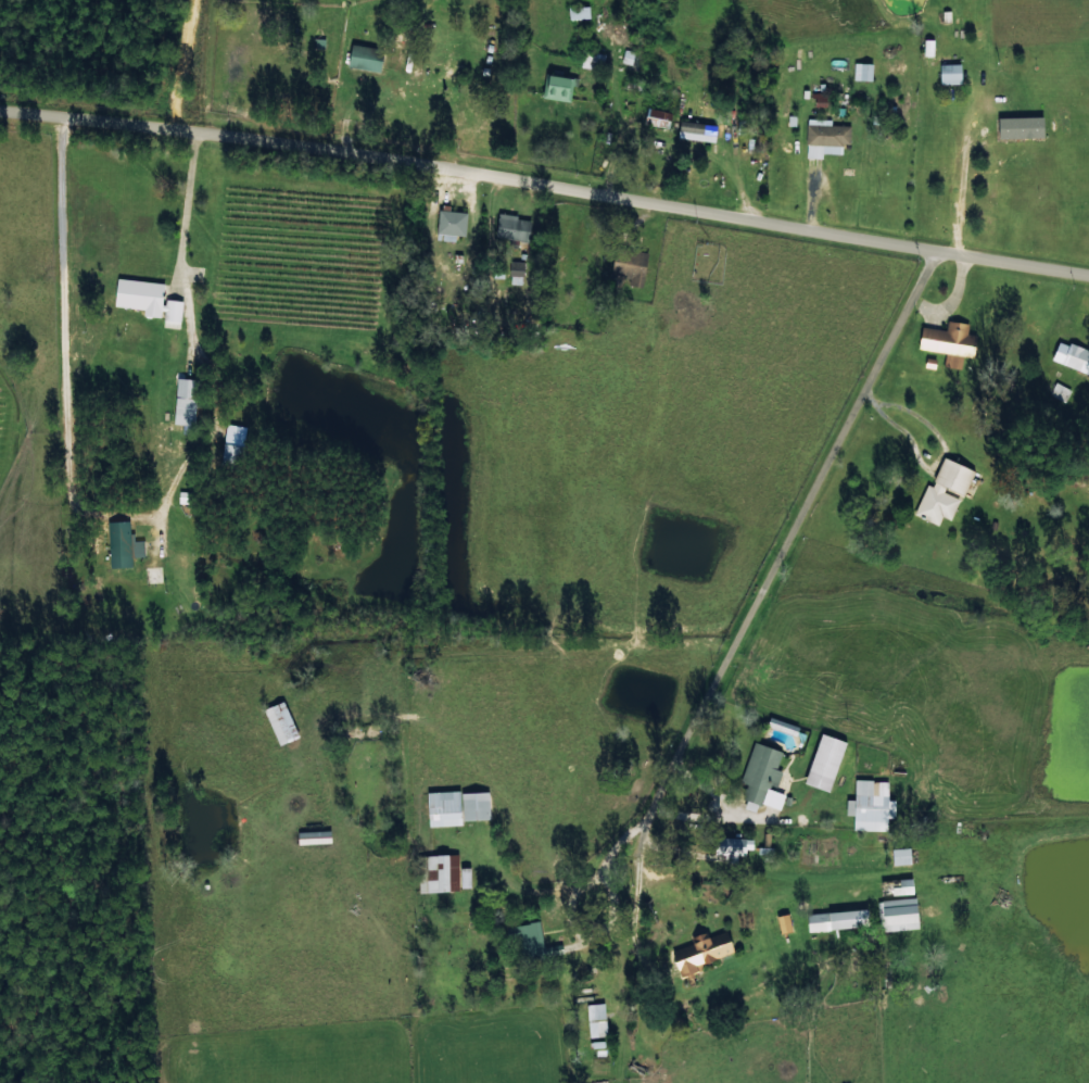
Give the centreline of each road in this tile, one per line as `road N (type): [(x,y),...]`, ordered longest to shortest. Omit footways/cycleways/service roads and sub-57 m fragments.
road 1 (residential): [(1088,285),(917,264),(901,242),(381,156),(0,115)]
road 2 (residential): [(629,910),(917,264)]

